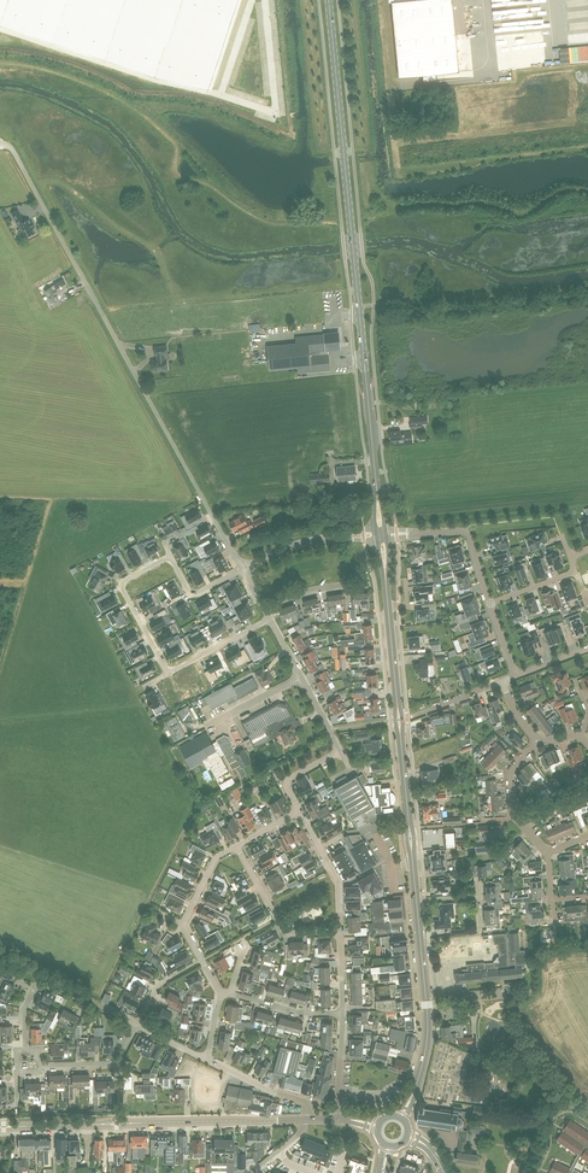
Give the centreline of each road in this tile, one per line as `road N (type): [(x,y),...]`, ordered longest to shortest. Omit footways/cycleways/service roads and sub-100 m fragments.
road 1 (secondary): [(381,535),(329,0)]
road 2 (unclassified): [(244,569),(14,150),(0,142)]
road 3 (secondary): [(0,1127),(305,1119)]
road 4 (secondary): [(409,821),(381,535)]
road 5 (track): [(587,191),(575,188),(530,210),(470,202),(360,219)]
road 6 (residential): [(381,535),(466,533),(489,605)]
road 7 (residential): [(169,556),(122,587),(169,674)]
road 8 (residential): [(136,1024),(0,956)]
road 9 (unclassified): [(244,569),(318,540),(381,535)]
road 10 (residential): [(341,933),(339,885),(299,811)]
road 11 (residential): [(310,1119),(309,1101),(206,1058)]
road 12 (residential): [(40,1065),(115,1064),(136,1024)]

